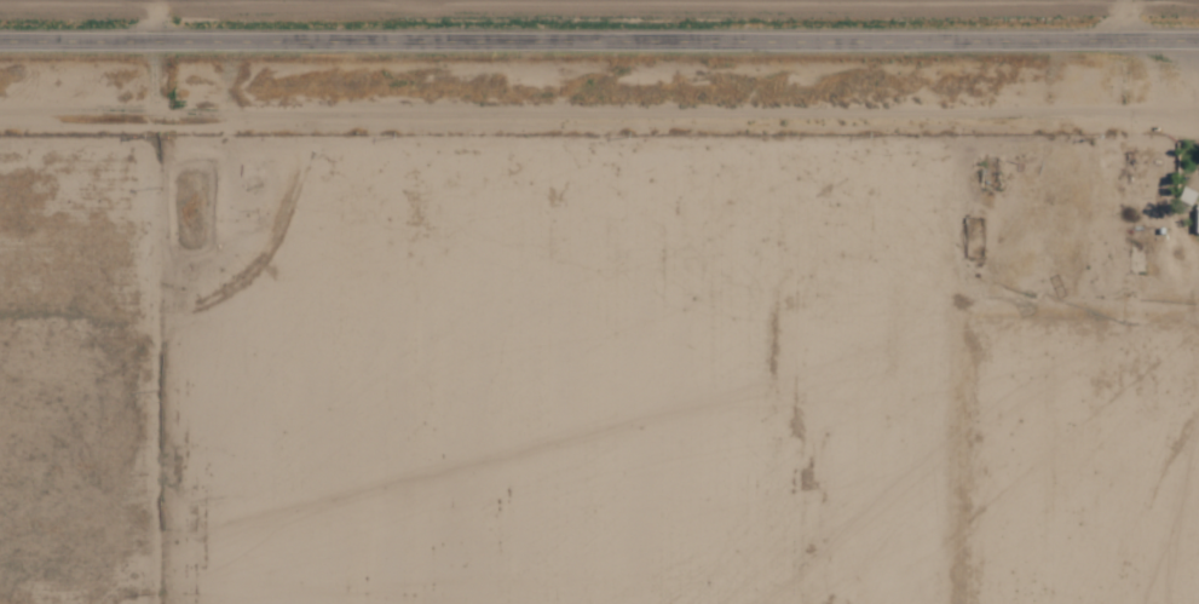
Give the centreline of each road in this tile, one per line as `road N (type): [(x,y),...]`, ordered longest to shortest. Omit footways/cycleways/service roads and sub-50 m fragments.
road 1 (secondary): [(1198,43),(0,42)]

